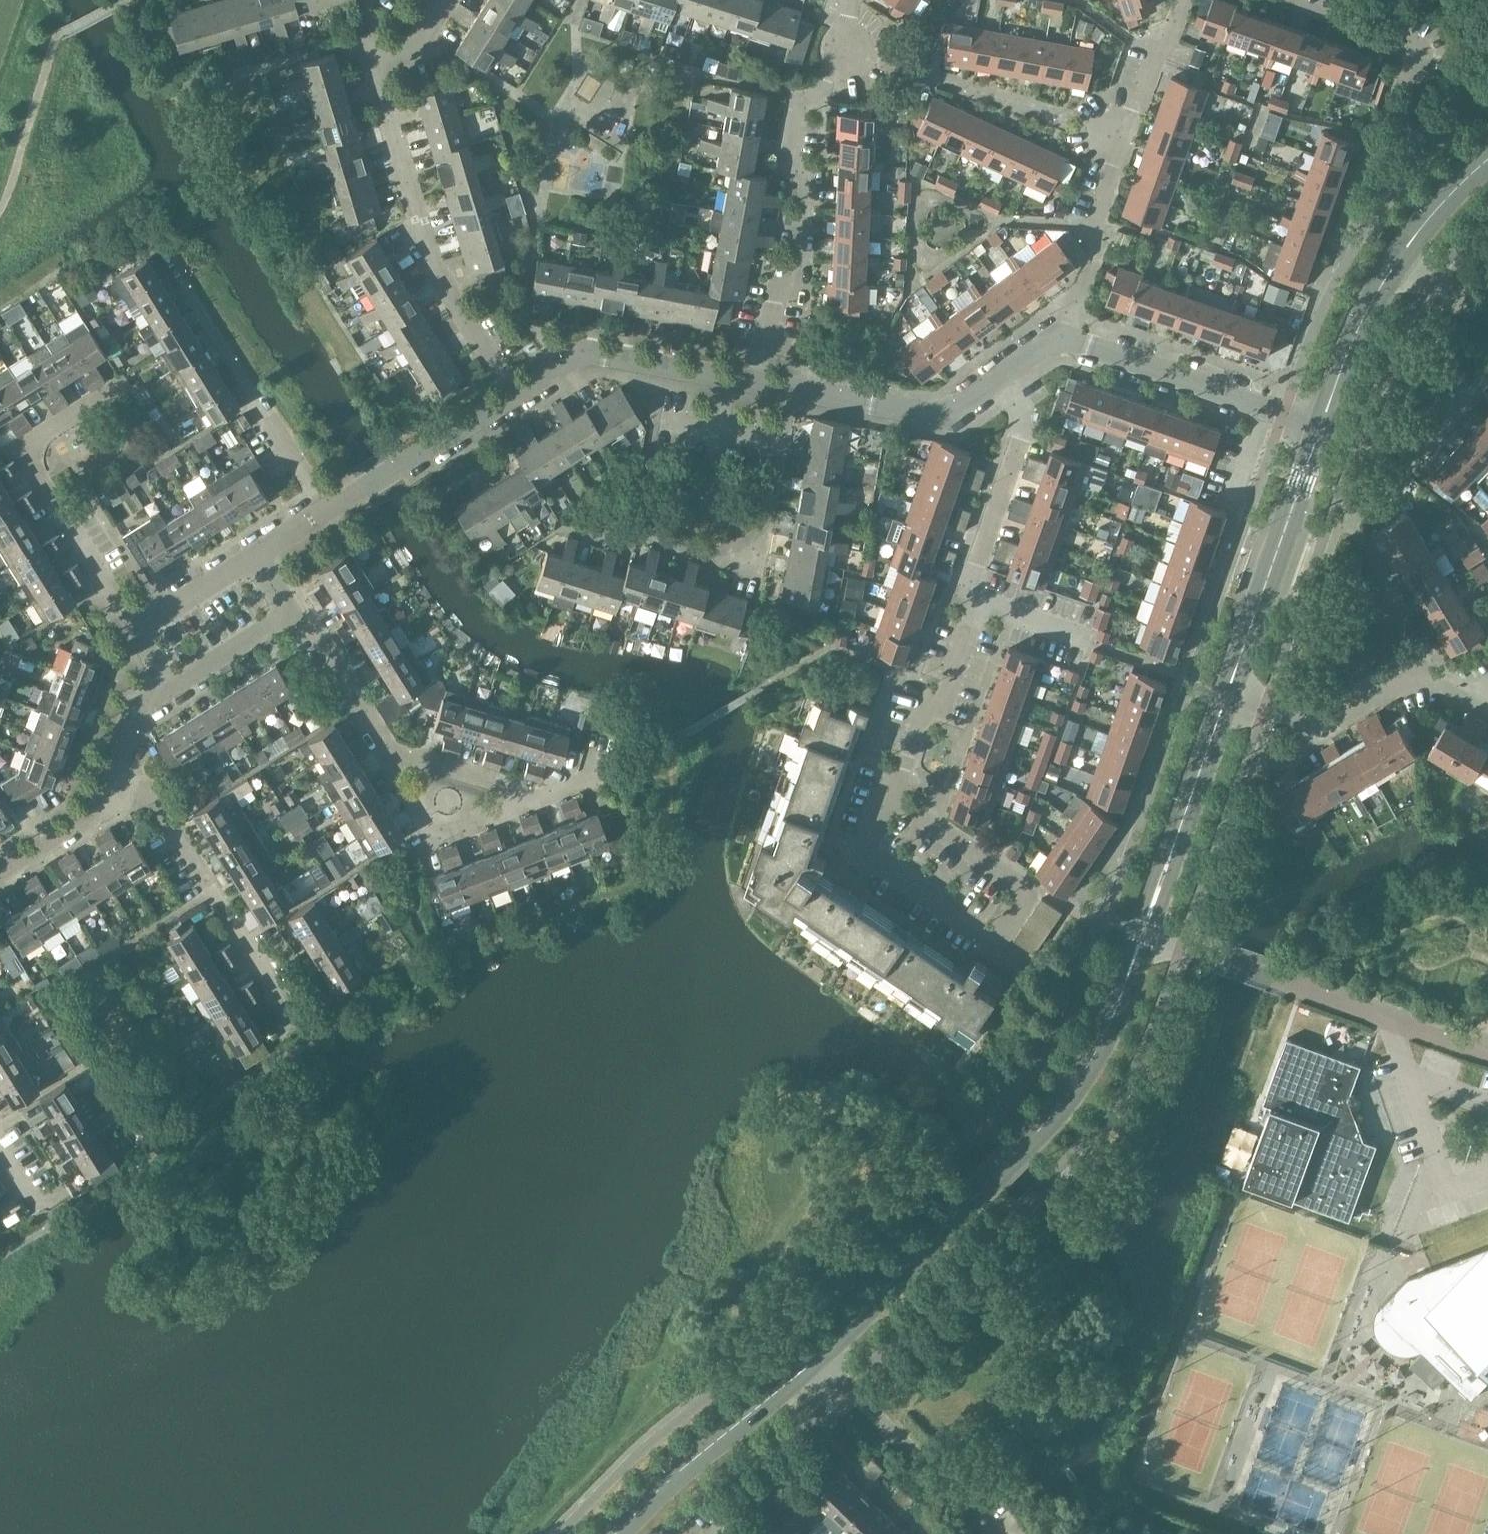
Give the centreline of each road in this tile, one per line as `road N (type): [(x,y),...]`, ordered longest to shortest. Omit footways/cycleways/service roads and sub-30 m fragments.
road 1 (tertiary): [(825,1352),(1064,1102),(1106,1038),(1144,934)]
road 2 (residential): [(889,797),(925,695),(956,672),(972,621),(969,594),(1025,420),(1003,383)]
road 3 (residential): [(767,386),(779,291),(803,259),(814,135),(853,0)]
road 4 (residential): [(521,394),(436,273),(382,66)]
road 5 (residential): [(1479,1054),(1144,934)]
road 6 (residential): [(136,629),(32,464),(36,443),(115,393)]
road 7 (residential): [(325,514),(156,258)]
road 8 (residential): [(287,1005),(125,753)]
road 9 (residential): [(1229,695),(1324,729),(1413,679),(1487,717)]
road 10 (residential): [(889,797),(865,857),(995,944),(1029,889)]
road 11 (tertiary): [(1229,695),(1325,428)]
road 12 (tertiary): [(618,1533),(825,1352)]
road 13 (residential): [(1074,334),(1325,428)]
road 14 (tertiary): [(1144,934),(1229,695)]
road 15 (residential): [(388,754),(530,796),(456,833),(437,826)]
road 16 (residential): [(767,386),(936,414),(1003,383)]
road 17 (residential): [(1255,0),(1424,53),(1434,0)]
road 18 (residential): [(325,514),(521,394)]
road 19 (residential): [(521,394),(591,353),(722,378)]
road 20 (tertiary): [(1325,428),(1359,331),(1403,256)]
road 21 (residential): [(995,1533),(867,1398)]
road 22 (residential): [(1100,226),(1152,55)]
road 23 (residential): [(0,870),(77,823),(104,795),(125,753)]
road 24 (residential): [(1029,889),(889,797)]
road 25 (residential): [(388,754),(303,610)]
road 26 (residential): [(991,223),(925,196),(918,258),(939,259)]
road 27 (residential): [(171,688),(303,610)]
road 28 (residential): [(136,629),(267,550)]
road 29 (tertiary): [(1403,256),(1487,161)]

